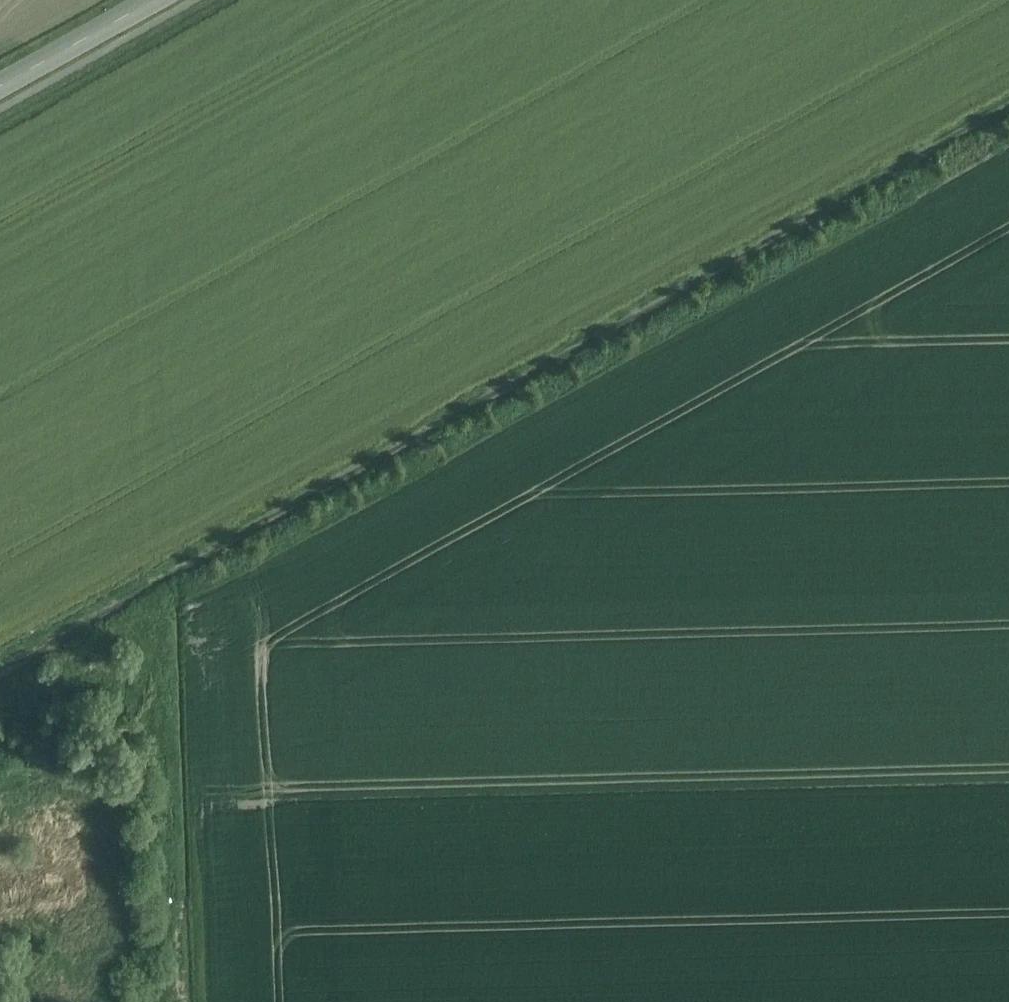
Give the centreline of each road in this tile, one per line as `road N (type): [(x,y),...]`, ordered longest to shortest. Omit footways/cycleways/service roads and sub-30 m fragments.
road 1 (residential): [(0,88),(158,0)]

